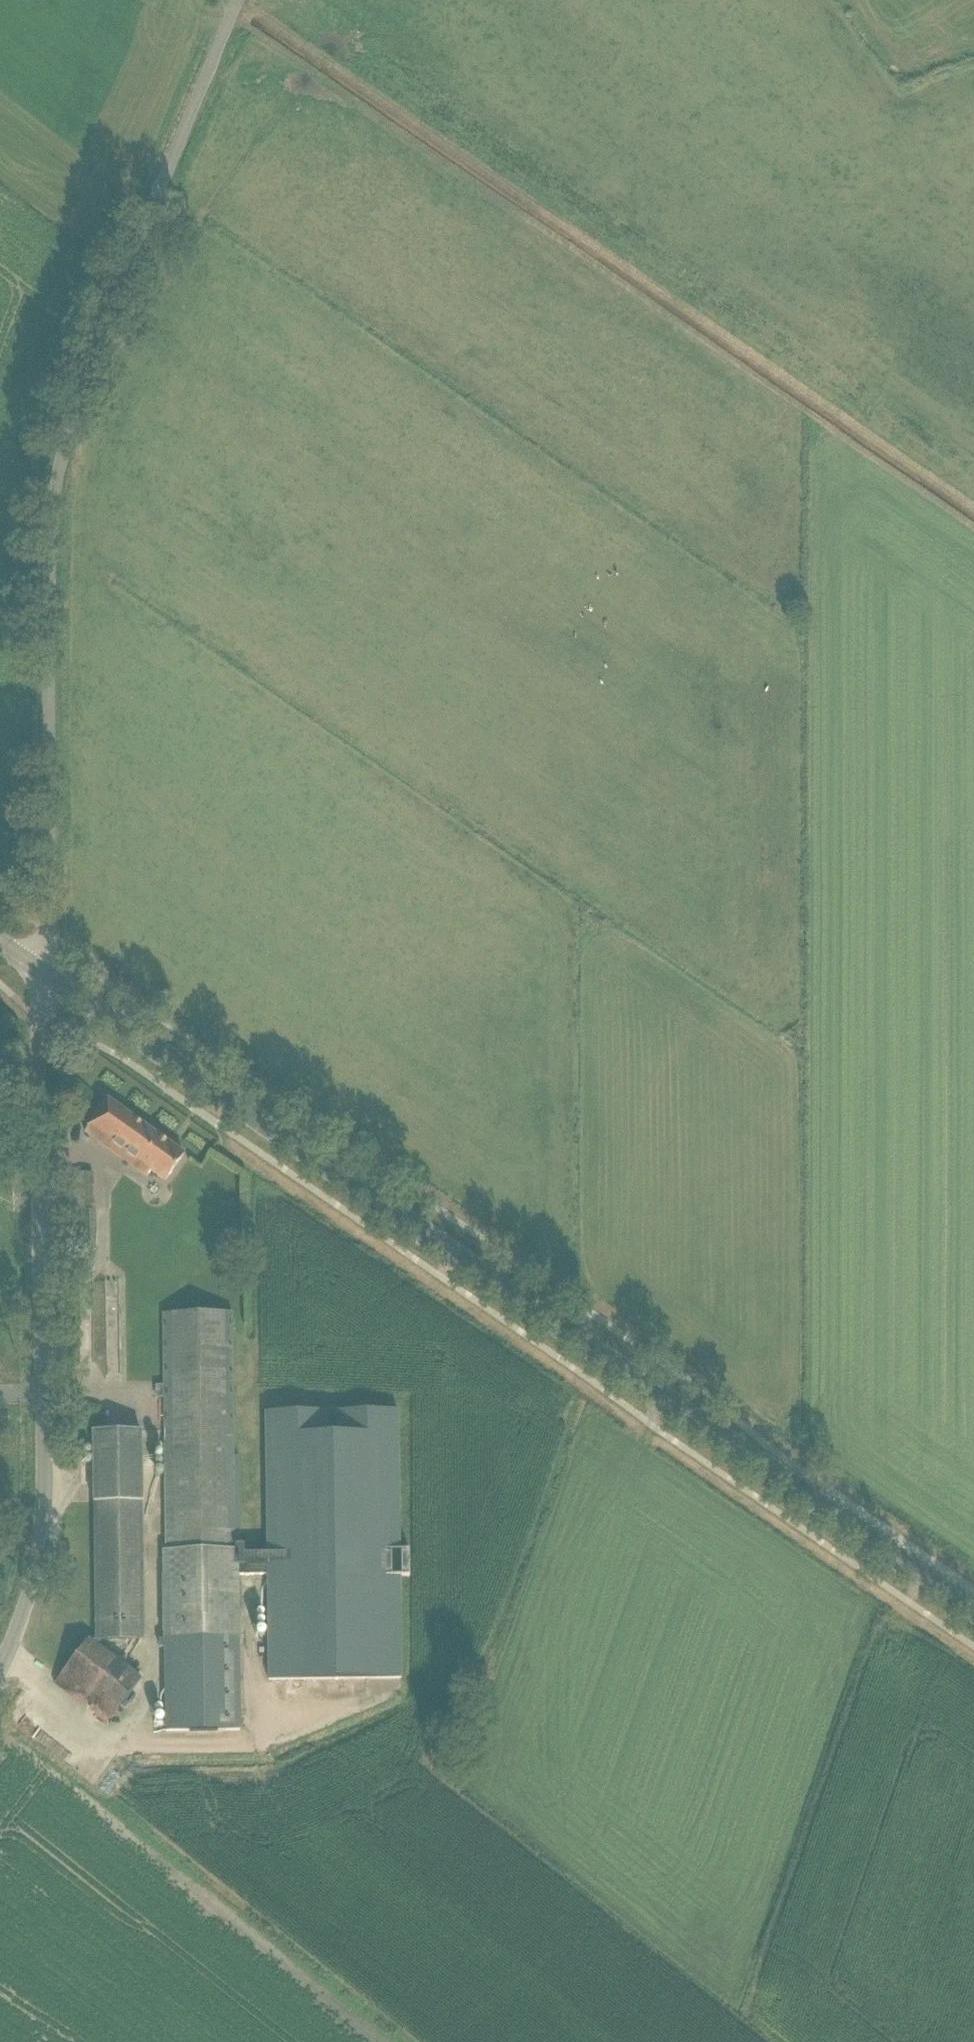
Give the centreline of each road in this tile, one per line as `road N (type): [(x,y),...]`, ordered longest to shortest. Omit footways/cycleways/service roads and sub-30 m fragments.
road 1 (tertiary): [(973,1612),(49,977)]
road 2 (unclassified): [(49,977),(52,549),(70,434),(242,0)]
road 3 (unclassified): [(0,1672),(29,1613),(49,1519),(40,1018),(49,977)]

